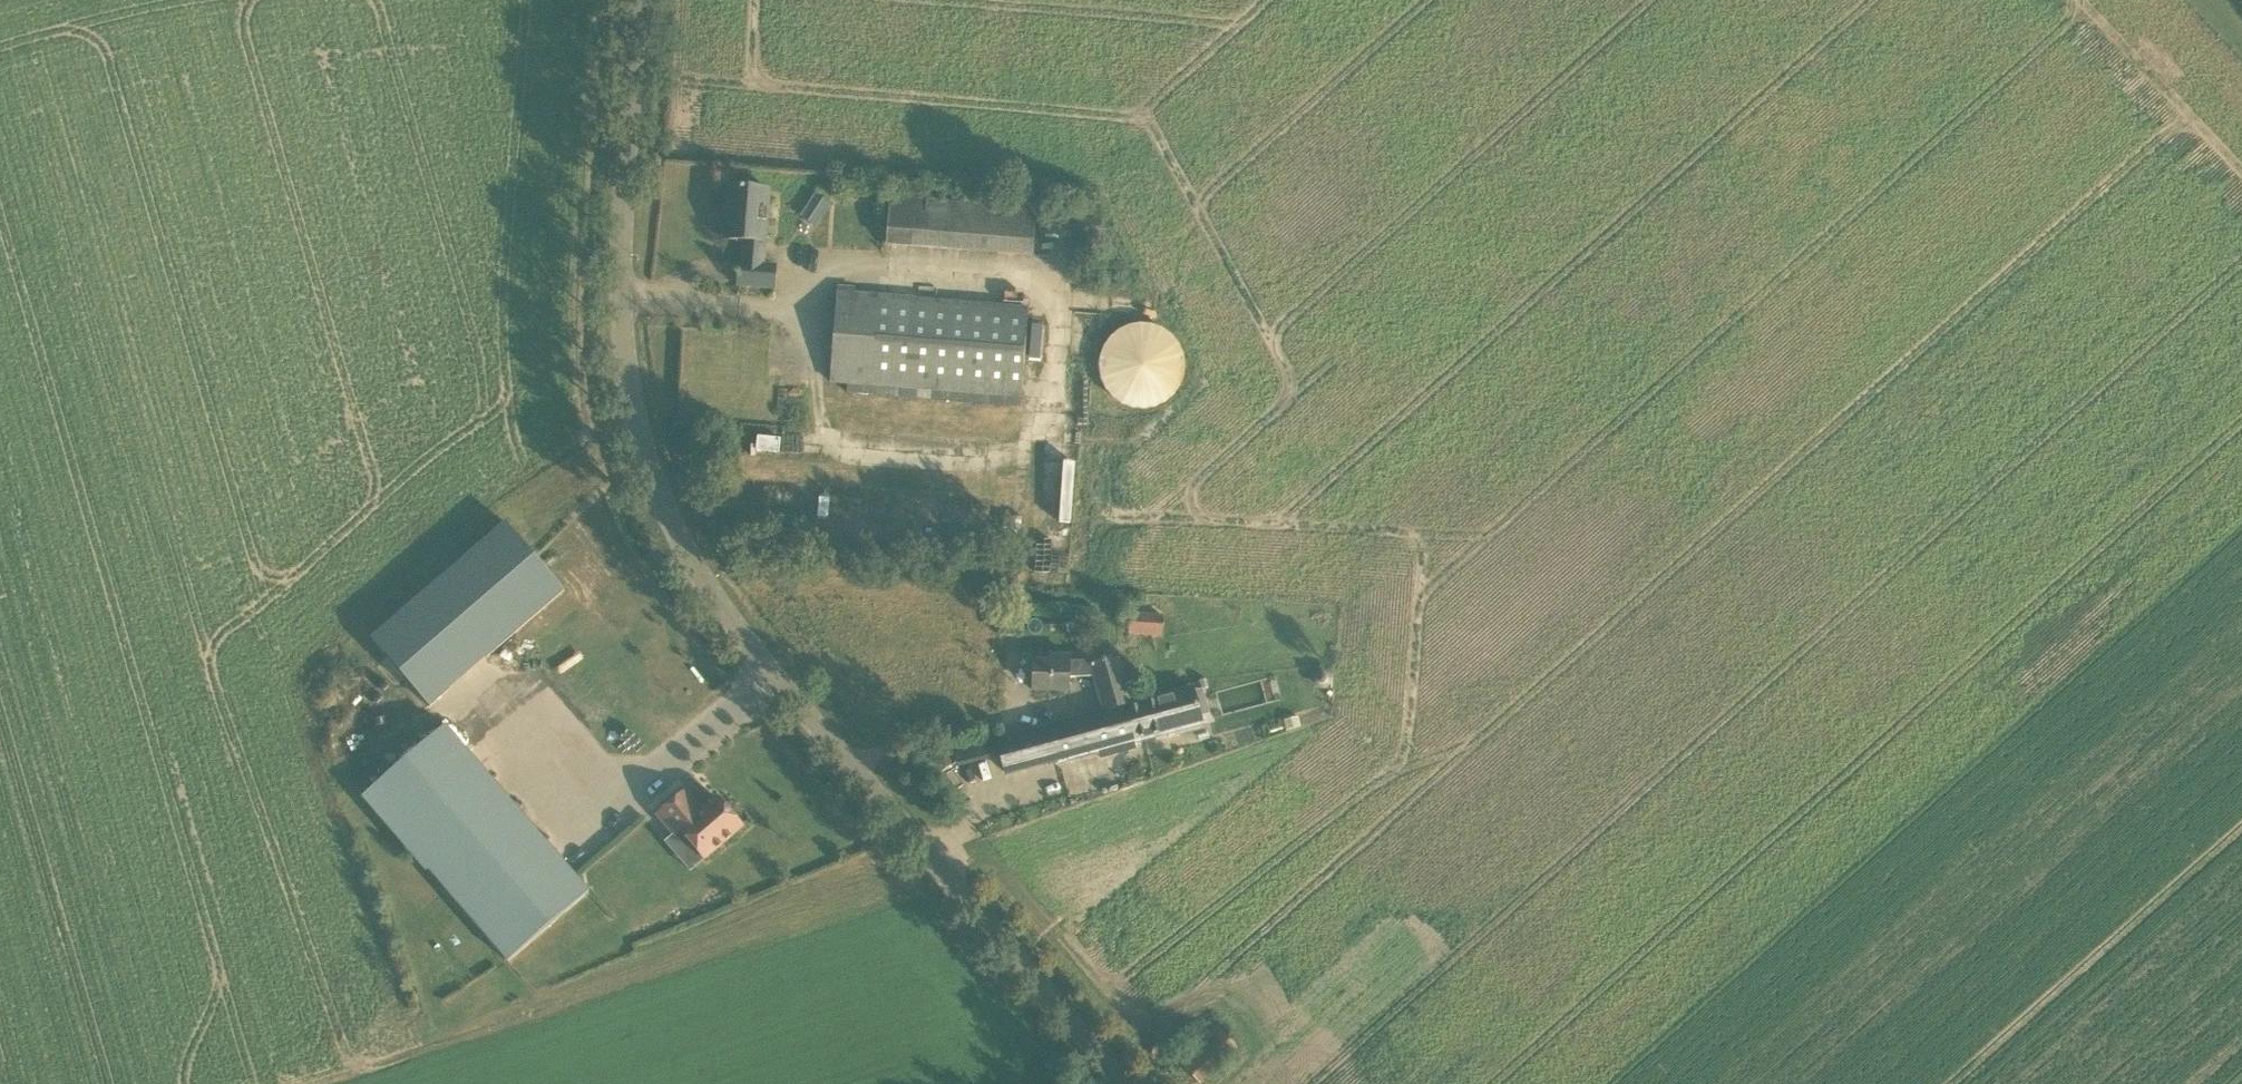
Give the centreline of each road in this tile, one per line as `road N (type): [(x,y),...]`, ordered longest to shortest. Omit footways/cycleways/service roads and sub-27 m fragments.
road 1 (unclassified): [(1123,1083),(728,622),(641,444),(594,295),(621,0)]

